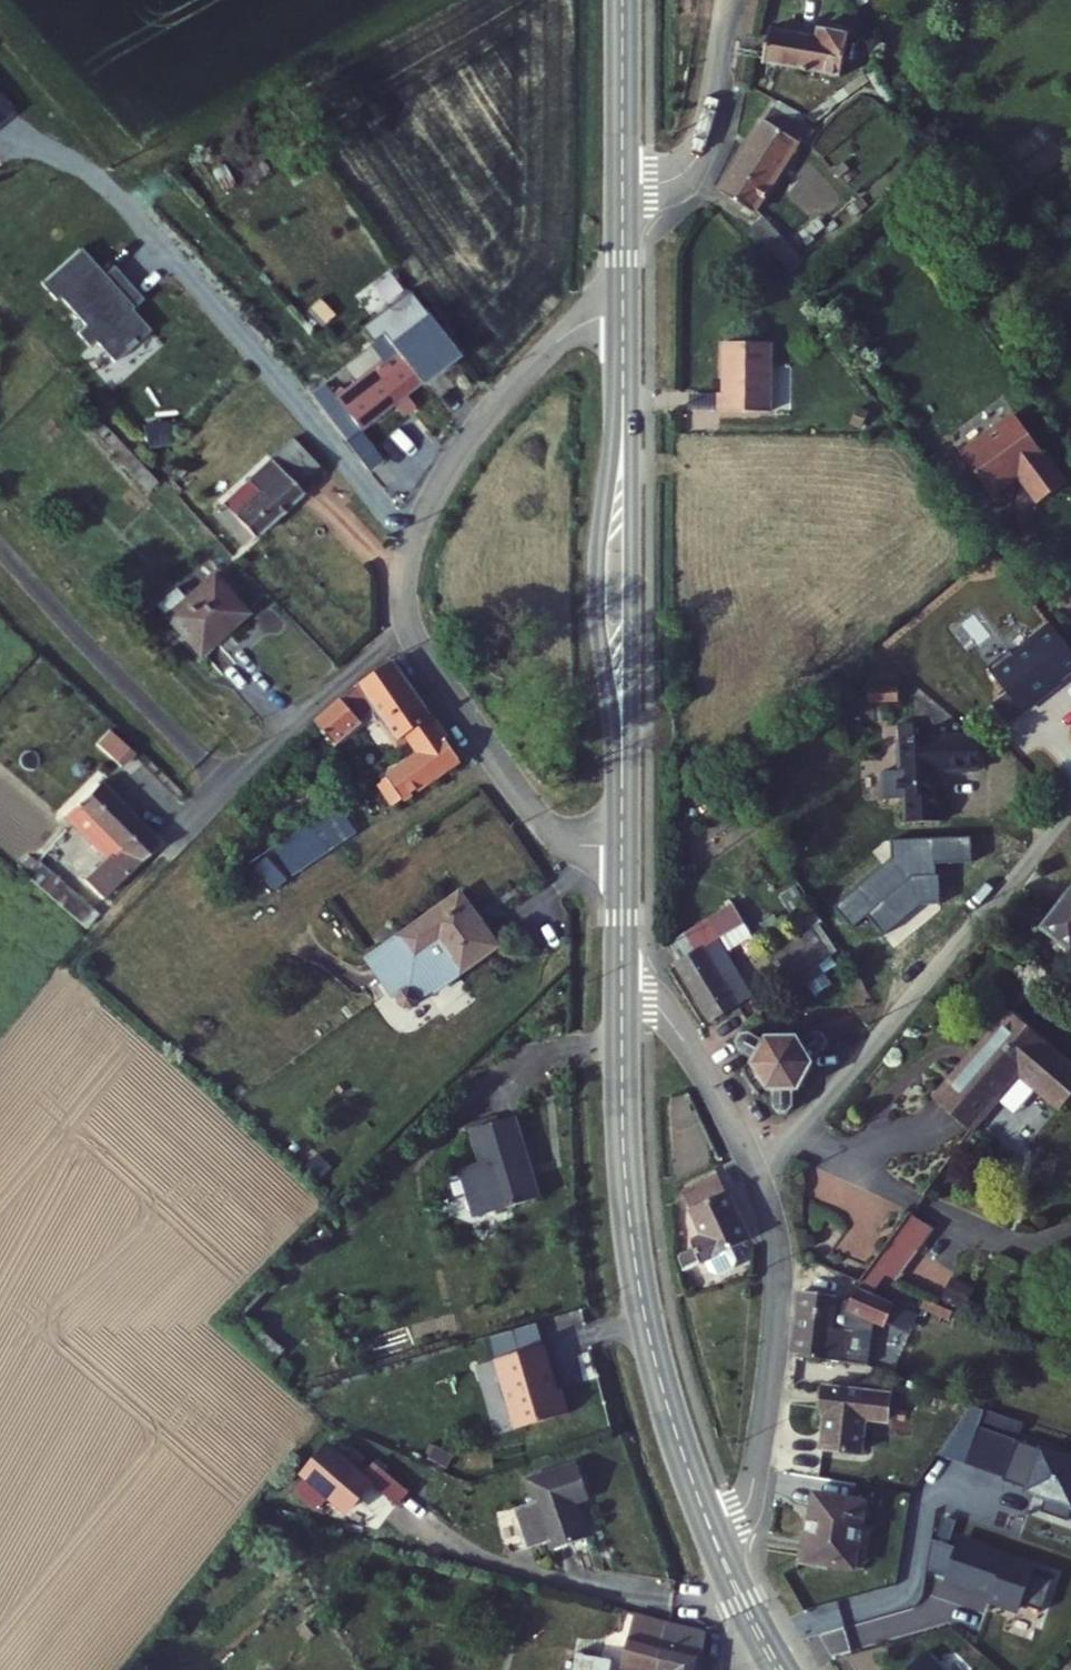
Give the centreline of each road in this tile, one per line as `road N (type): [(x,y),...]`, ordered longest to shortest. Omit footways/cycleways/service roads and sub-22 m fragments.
road 1 (unclassified): [(727,1566),(768,1397),(775,1233),(753,1169),(694,1051),(654,1001),(621,981)]
road 2 (tertiary): [(727,1566),(674,1429),(639,1279),(625,1163),(621,981)]
road 3 (tertiary): [(622,862),(623,311)]
road 4 (unclassified): [(623,311),(597,315),(557,340),(466,446),(407,558),(409,625)]
road 5 (residential): [(228,789),(0,547)]
road 6 (unclassified): [(409,625),(548,827),(577,851),(622,862)]
road 7 (residential): [(730,0),(706,143),(693,174),(661,195),(622,196)]
road 8 (residential): [(409,625),(228,789)]
road 9 (tertiary): [(622,196),(622,0)]

